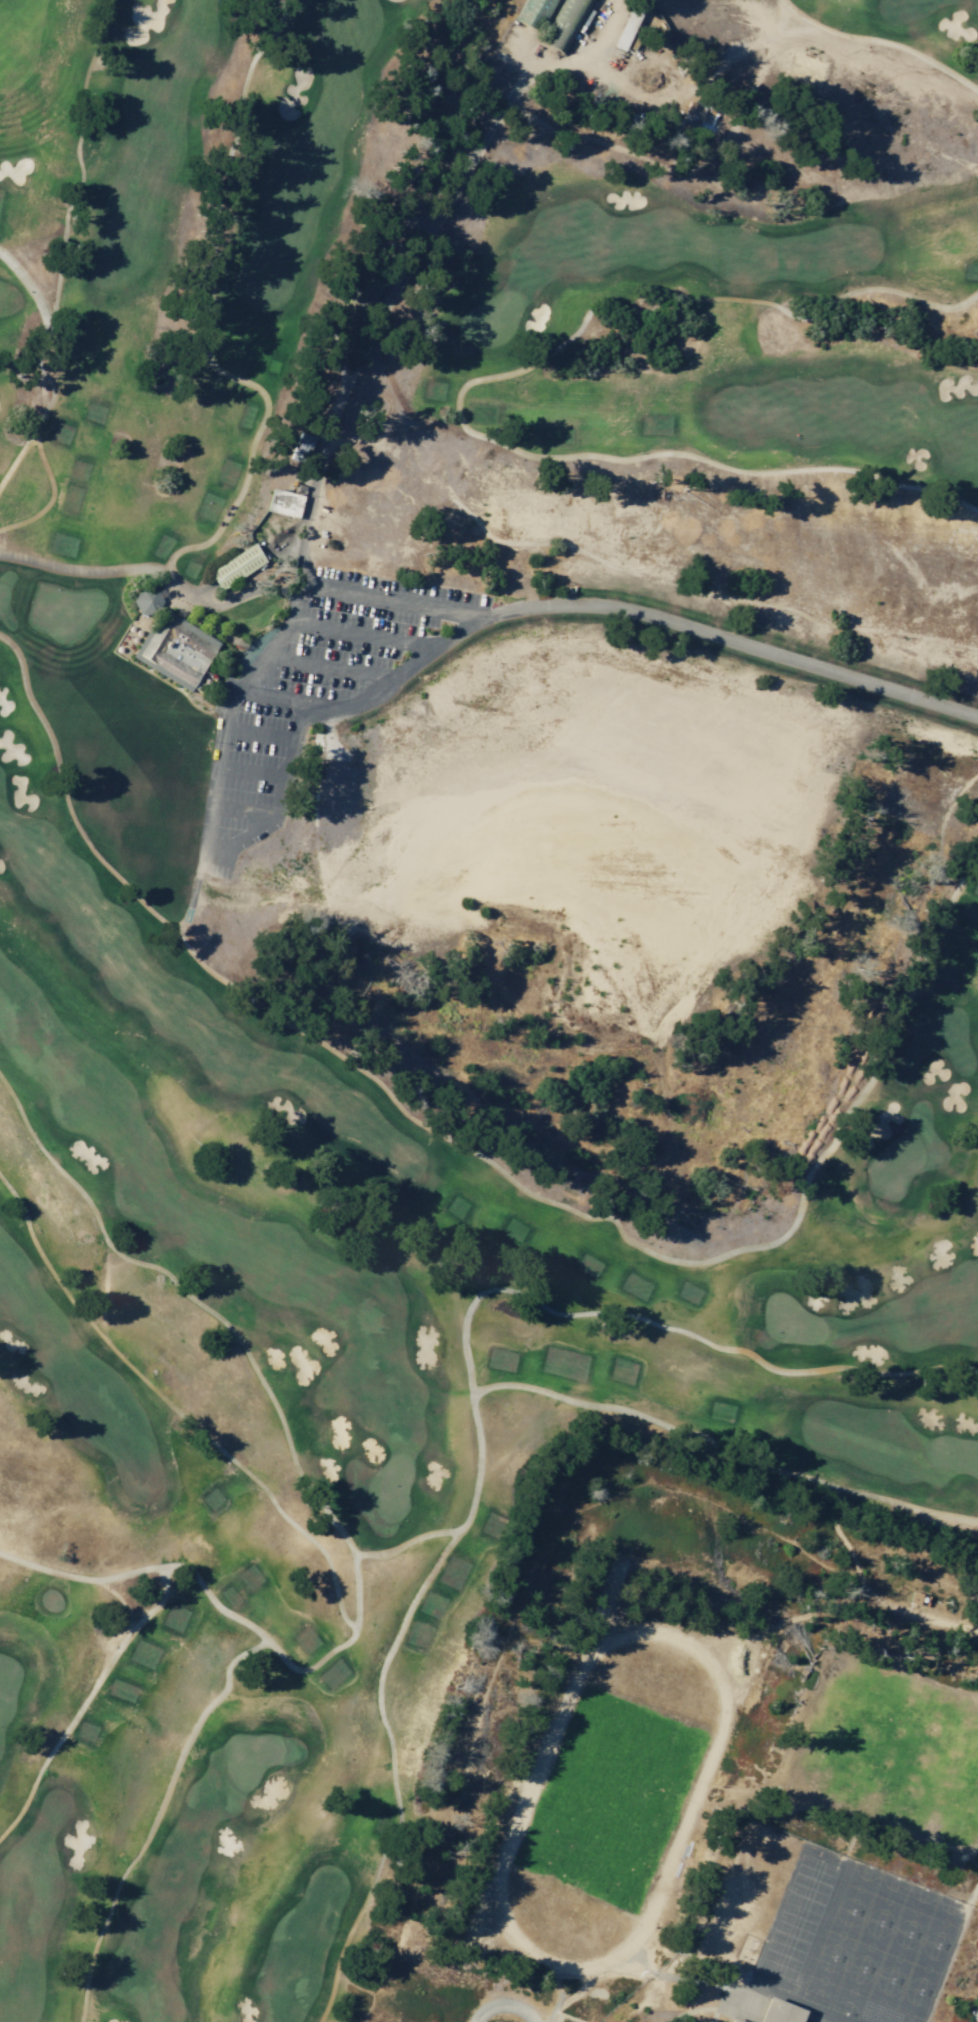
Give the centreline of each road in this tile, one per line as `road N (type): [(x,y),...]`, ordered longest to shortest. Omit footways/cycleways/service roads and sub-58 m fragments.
road 1 (residential): [(977,716),(612,606),(542,604),(478,617)]

